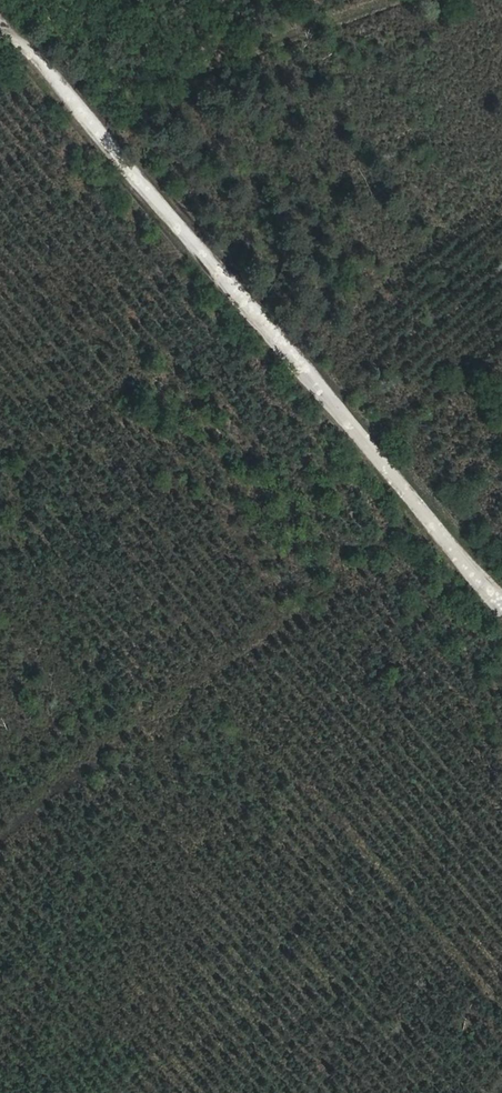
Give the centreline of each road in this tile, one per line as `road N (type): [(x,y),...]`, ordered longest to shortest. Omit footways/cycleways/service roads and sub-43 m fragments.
road 1 (track): [(0,3),(501,607)]

